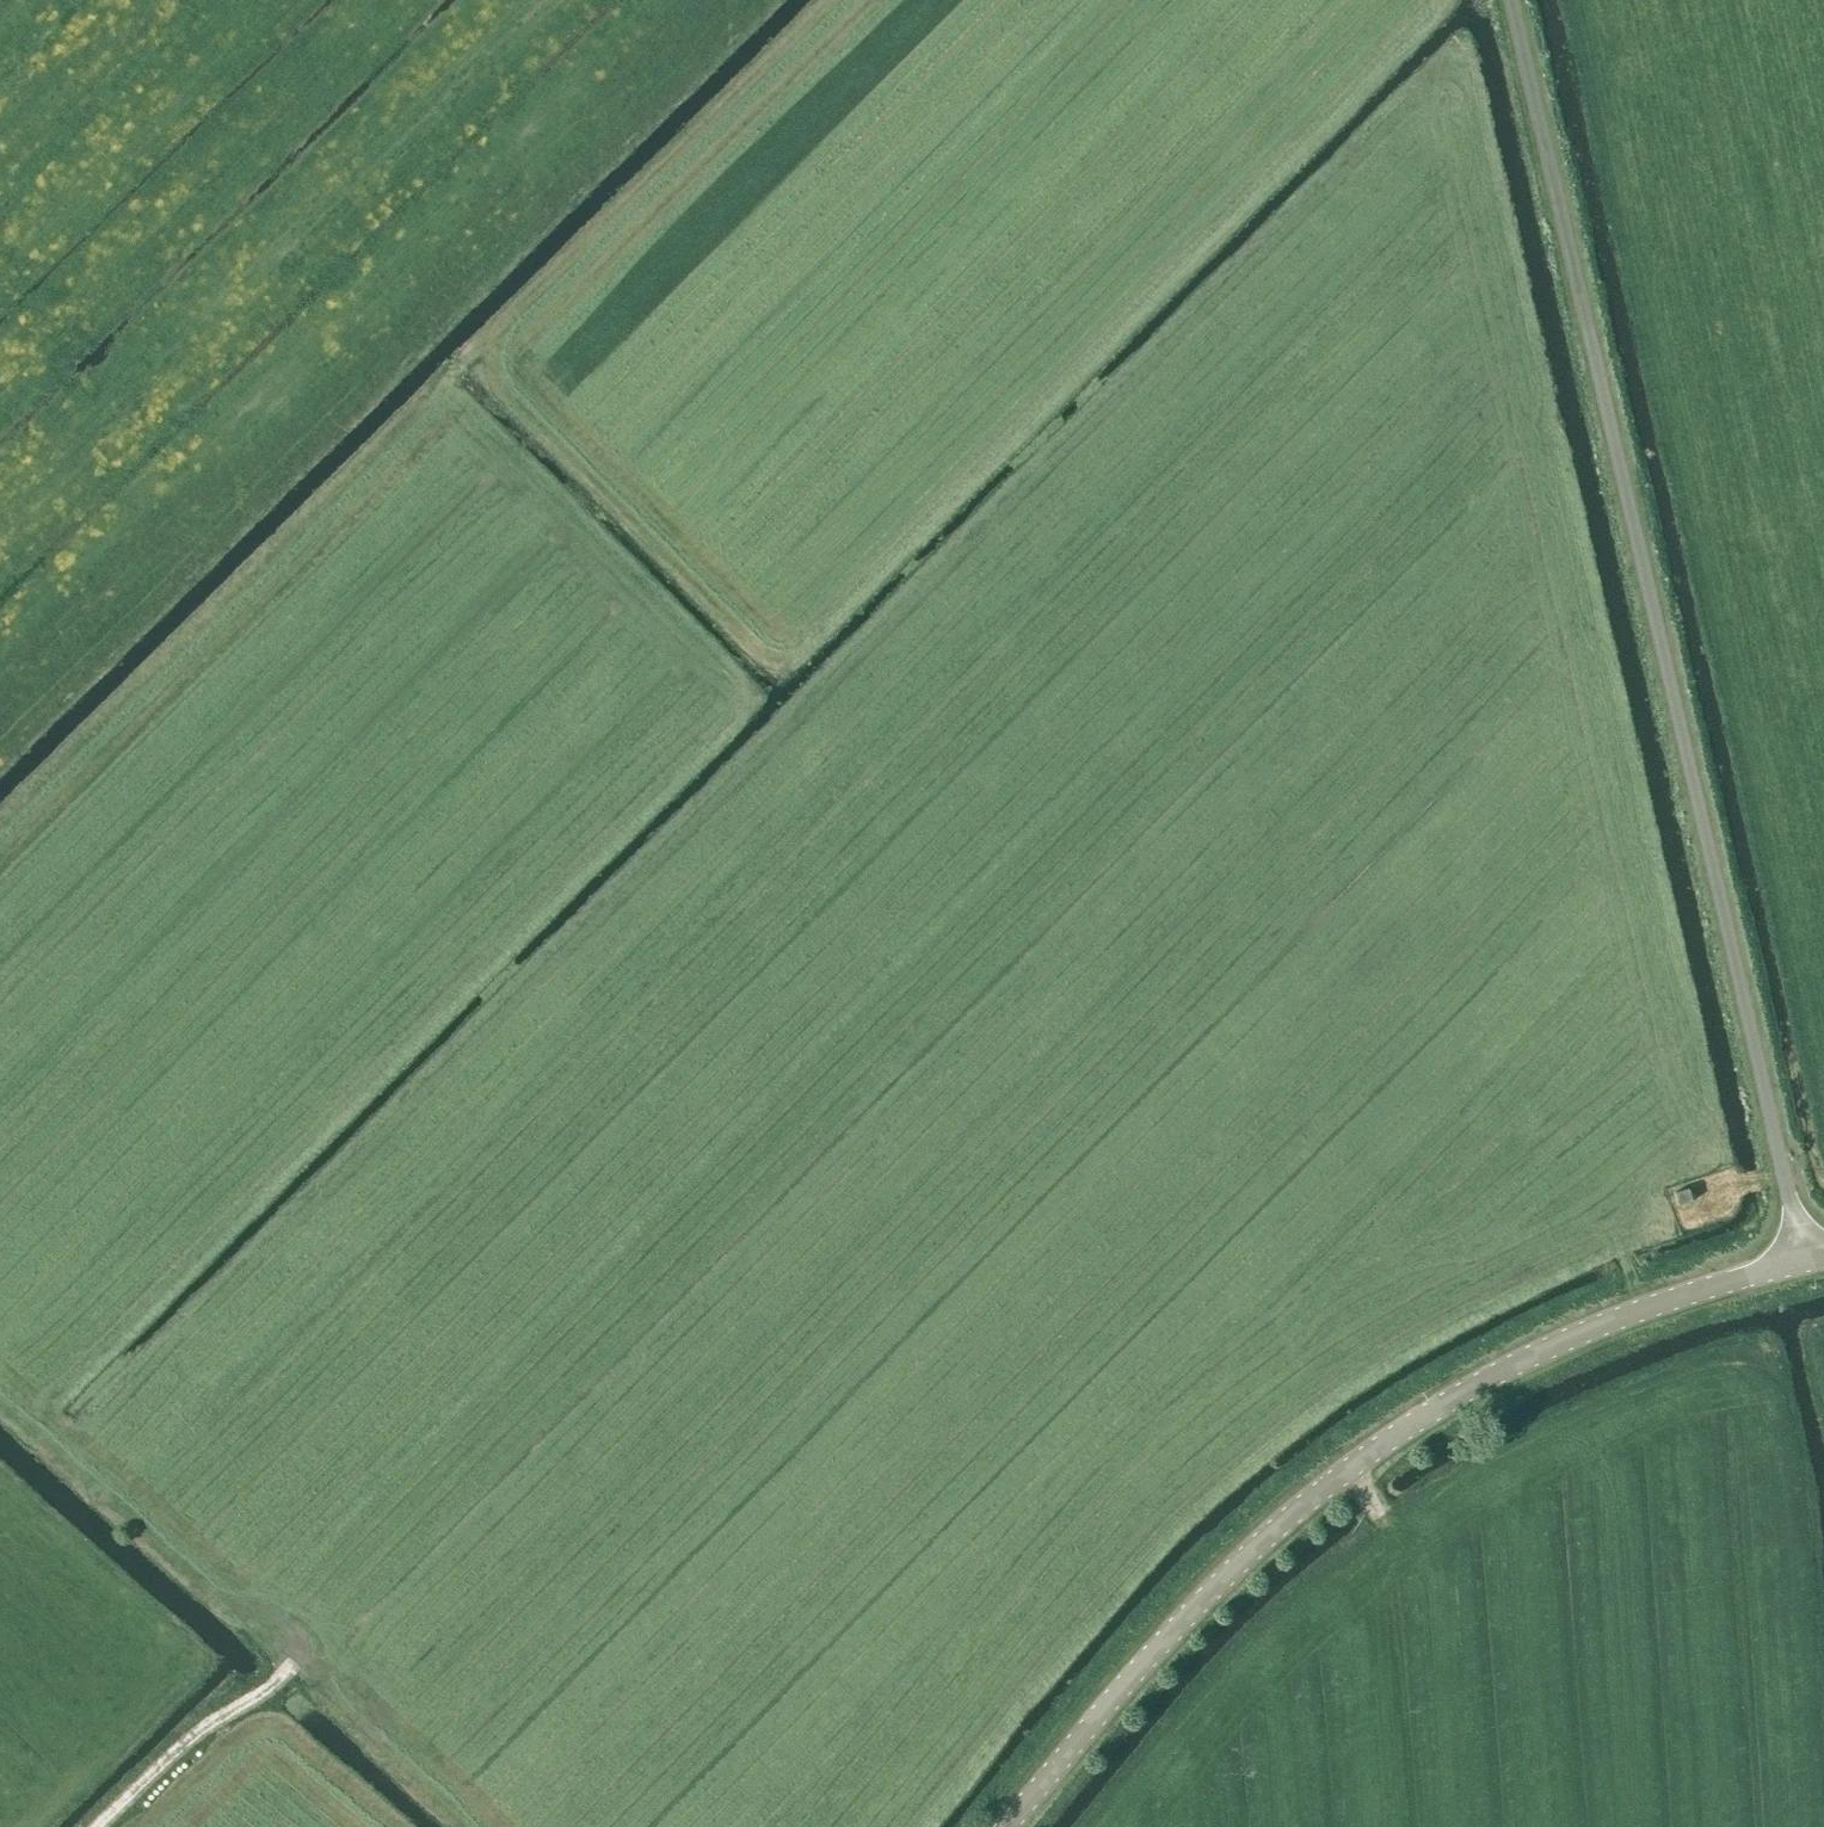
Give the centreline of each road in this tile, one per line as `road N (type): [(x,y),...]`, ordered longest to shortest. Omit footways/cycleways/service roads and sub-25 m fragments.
road 1 (unclassified): [(1806,1261),(1510,0)]
road 2 (tertiary): [(1008,1826),(1235,1573),(1384,1447),(1594,1332),(1806,1261)]

